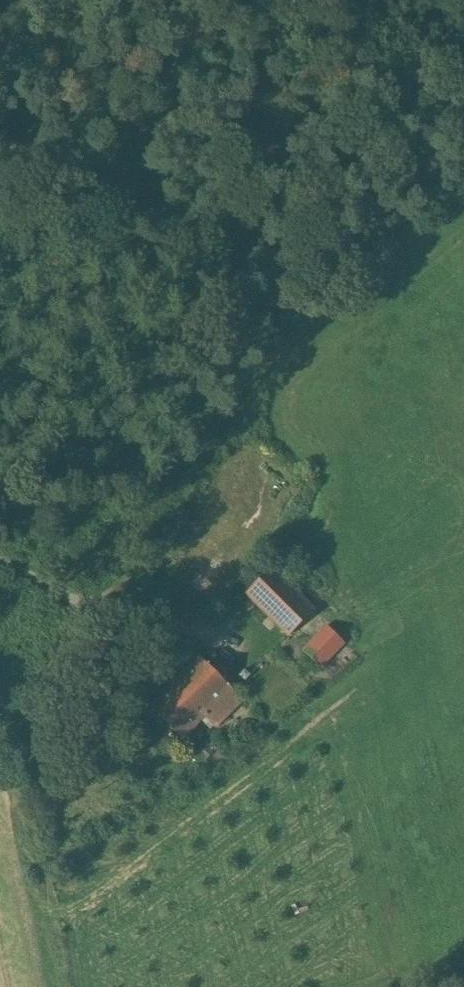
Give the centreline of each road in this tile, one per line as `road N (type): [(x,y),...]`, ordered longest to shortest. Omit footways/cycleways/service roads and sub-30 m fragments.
road 1 (track): [(463,194),(268,363),(0,758)]
road 2 (track): [(0,779),(46,913),(59,986)]

